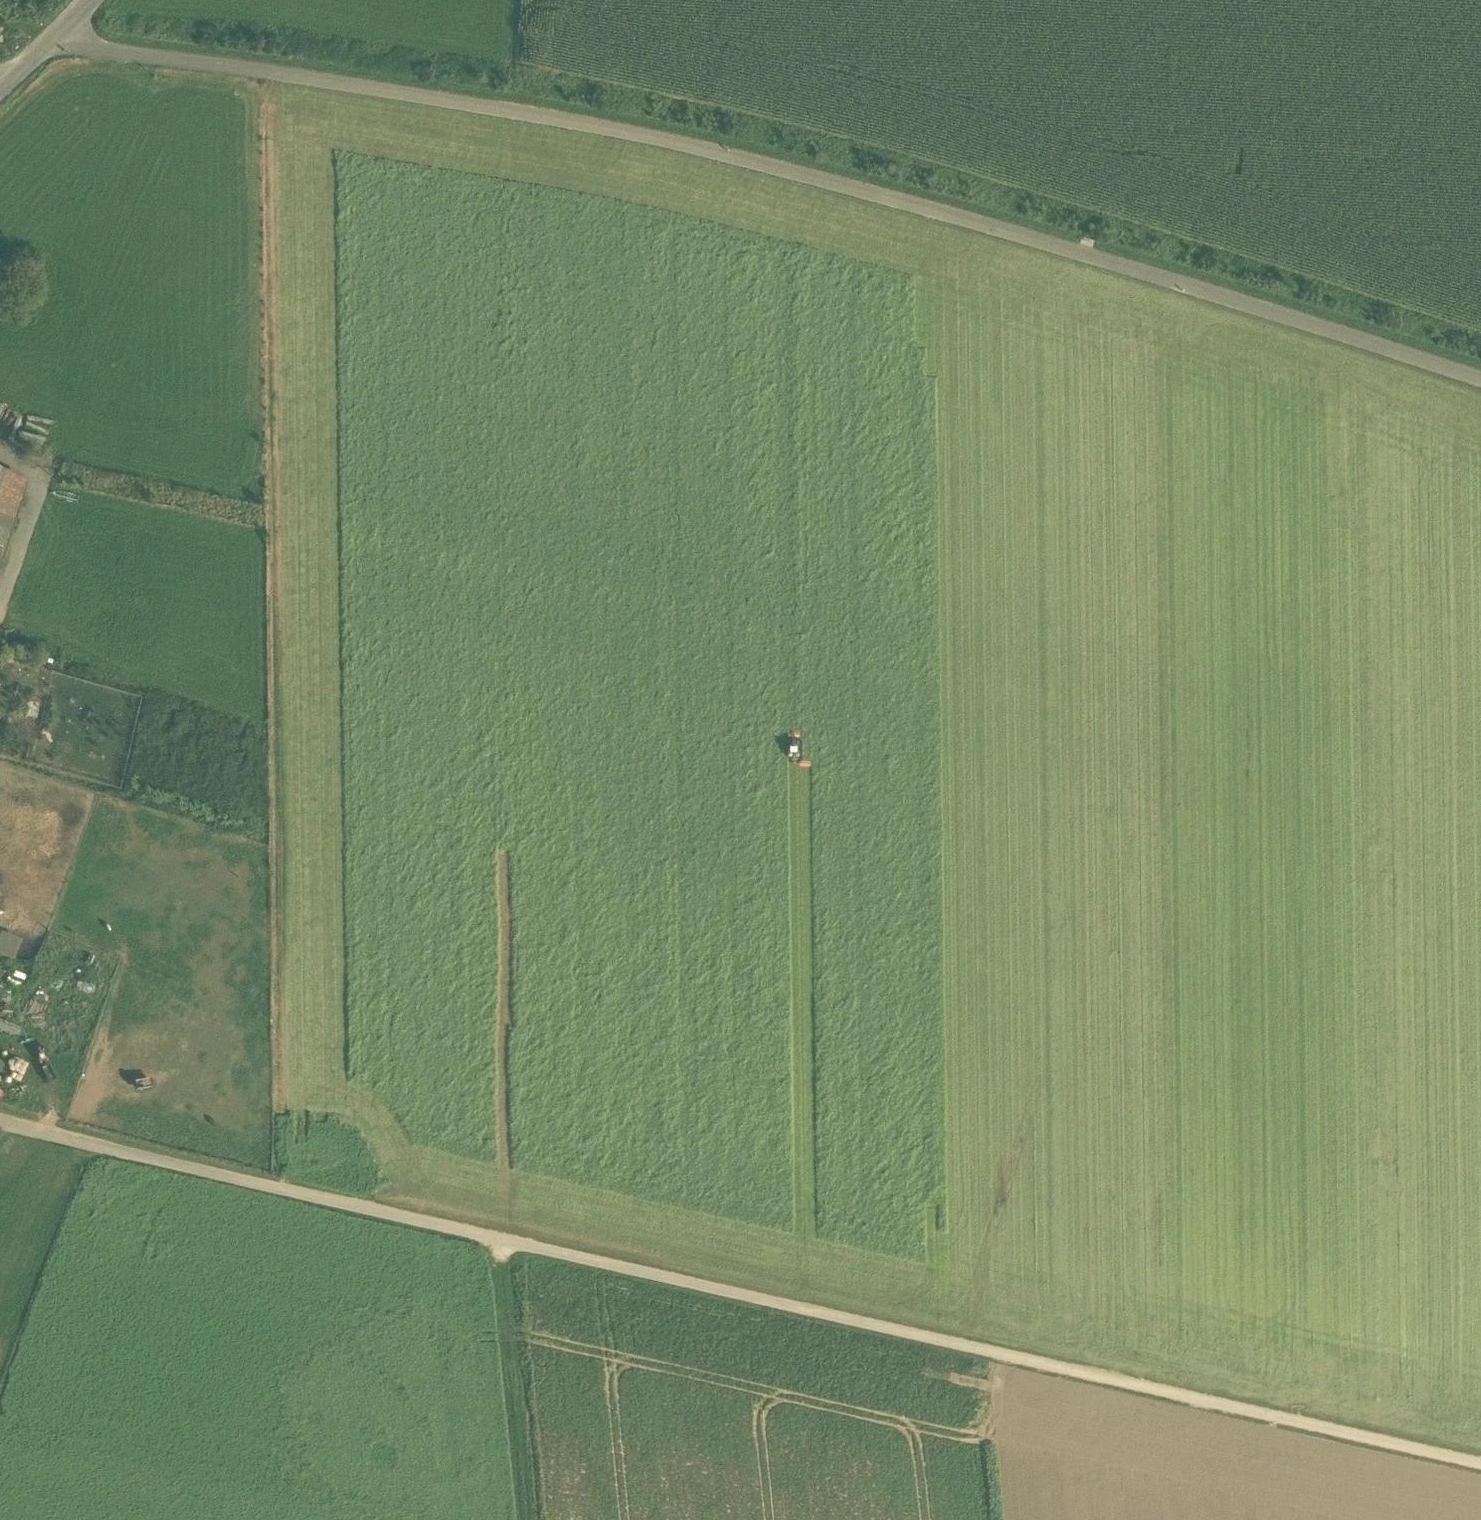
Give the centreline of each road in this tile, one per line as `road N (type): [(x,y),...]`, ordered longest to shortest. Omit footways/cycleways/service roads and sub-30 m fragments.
road 1 (track): [(1480,386),(1148,277),(841,189),(523,118),(56,37)]
road 2 (residential): [(96,0),(0,90)]

